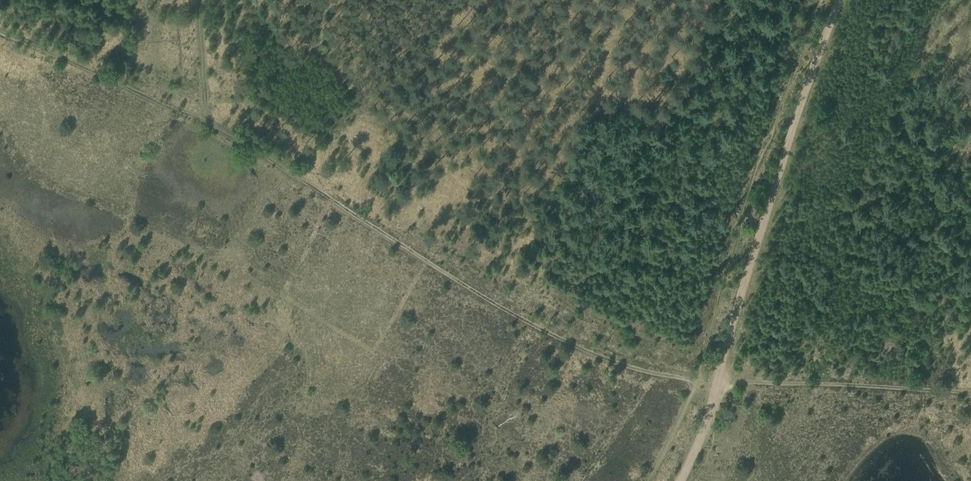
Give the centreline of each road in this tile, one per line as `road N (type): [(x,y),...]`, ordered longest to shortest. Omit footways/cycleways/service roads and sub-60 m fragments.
road 1 (track): [(691,379),(626,366),(531,325),(210,123),(0,32)]
road 2 (track): [(840,0),(715,381)]
road 3 (track): [(202,0),(210,123)]

